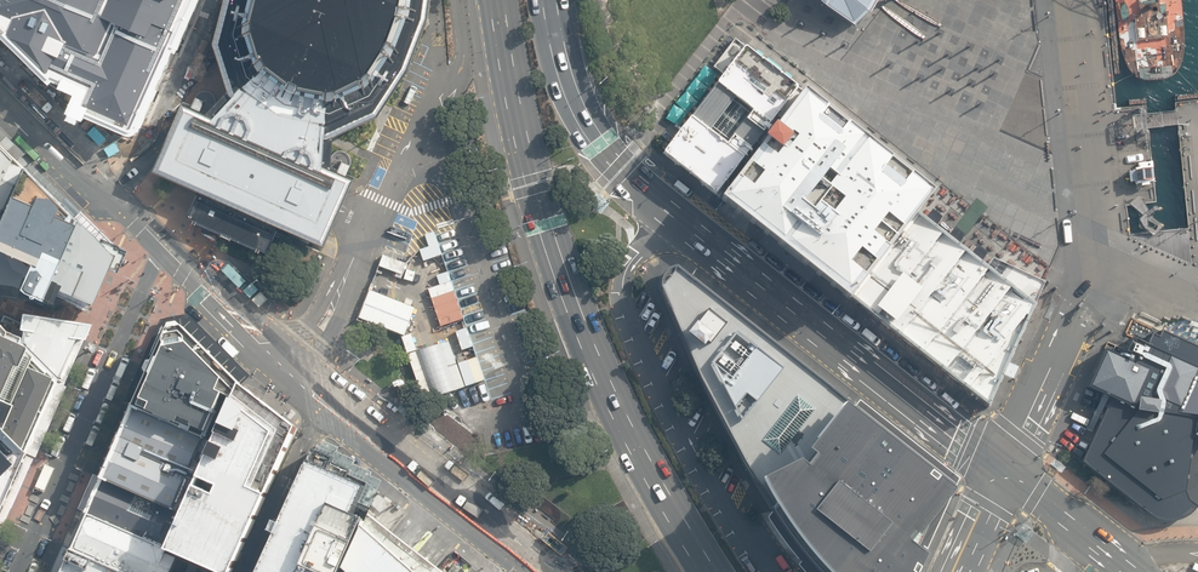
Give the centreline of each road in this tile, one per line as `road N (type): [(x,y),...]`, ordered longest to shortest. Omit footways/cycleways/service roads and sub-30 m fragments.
road 1 (primary): [(716,571),(598,354),(526,137),(499,0)]
road 2 (tertiary): [(166,250),(325,397),(549,571)]
road 3 (residential): [(773,571),(703,455),(629,298),(640,258),(701,235)]
road 4 (primary): [(701,235),(1003,472)]
road 5 (residential): [(18,571),(166,250)]
road 6 (primary): [(551,0),(569,84),(589,126),(701,235)]
road 7 (tertiary): [(0,100),(80,180),(126,207),(166,250)]
road 8 (residential): [(1078,309),(1003,472)]
road 9 (primary): [(1003,472),(1127,571)]

